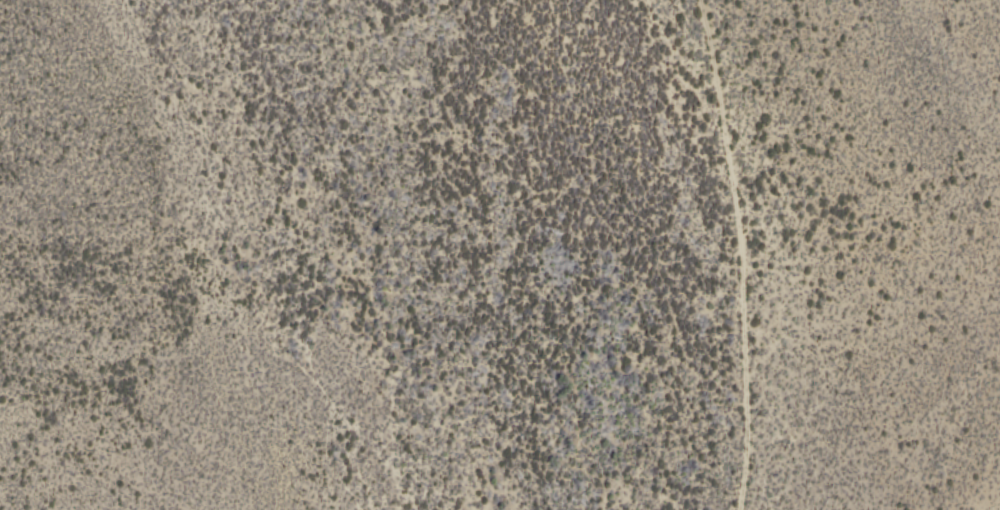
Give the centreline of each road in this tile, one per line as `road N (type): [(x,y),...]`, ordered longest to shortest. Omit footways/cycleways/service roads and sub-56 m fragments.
road 1 (track): [(700,0),(736,212),(747,448),(738,509)]

